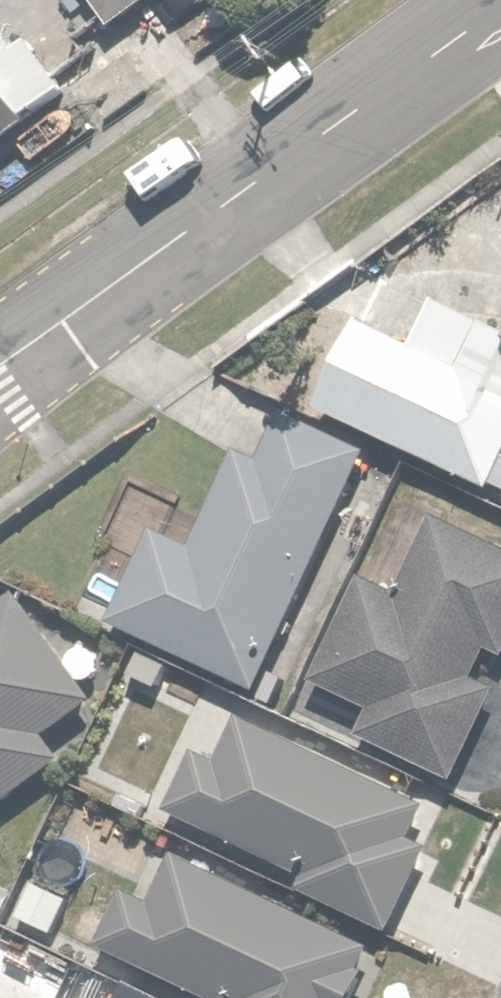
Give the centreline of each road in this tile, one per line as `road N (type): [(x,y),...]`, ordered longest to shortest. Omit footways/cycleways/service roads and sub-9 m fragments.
road 1 (tertiary): [(500,6),(0,363)]

